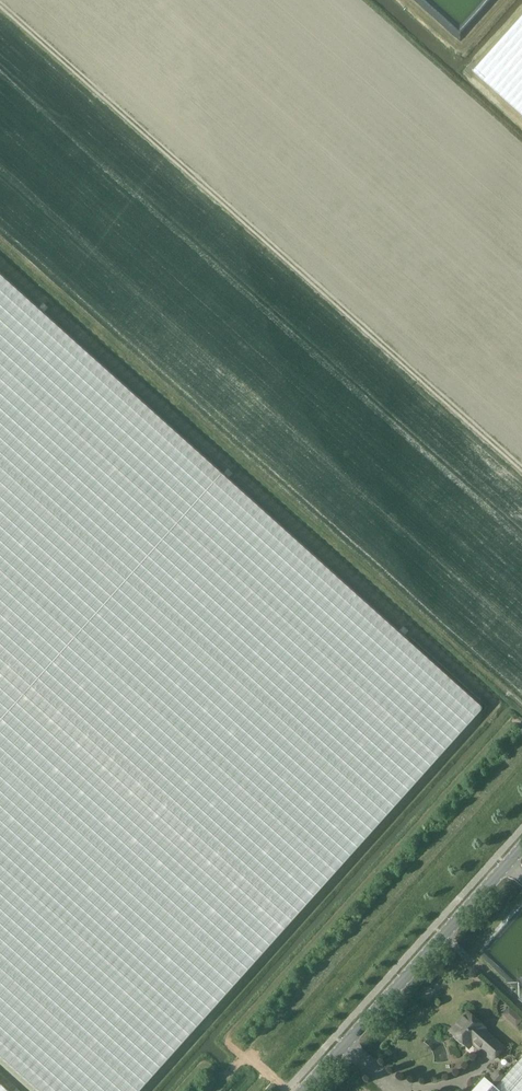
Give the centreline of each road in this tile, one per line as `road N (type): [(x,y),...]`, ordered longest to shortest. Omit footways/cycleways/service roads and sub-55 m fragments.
road 1 (tertiary): [(308,1090),(521,850)]

